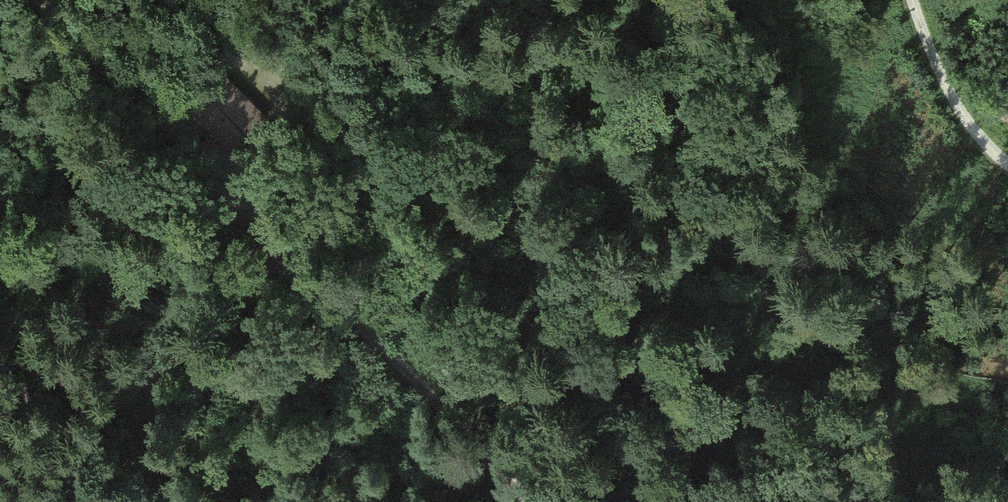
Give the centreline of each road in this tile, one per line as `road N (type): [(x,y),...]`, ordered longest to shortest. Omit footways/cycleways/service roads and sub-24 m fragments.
road 1 (track): [(45,0),(518,501)]
road 2 (track): [(296,270),(466,116),(633,0)]
road 3 (track): [(1007,167),(957,103),(926,0)]

